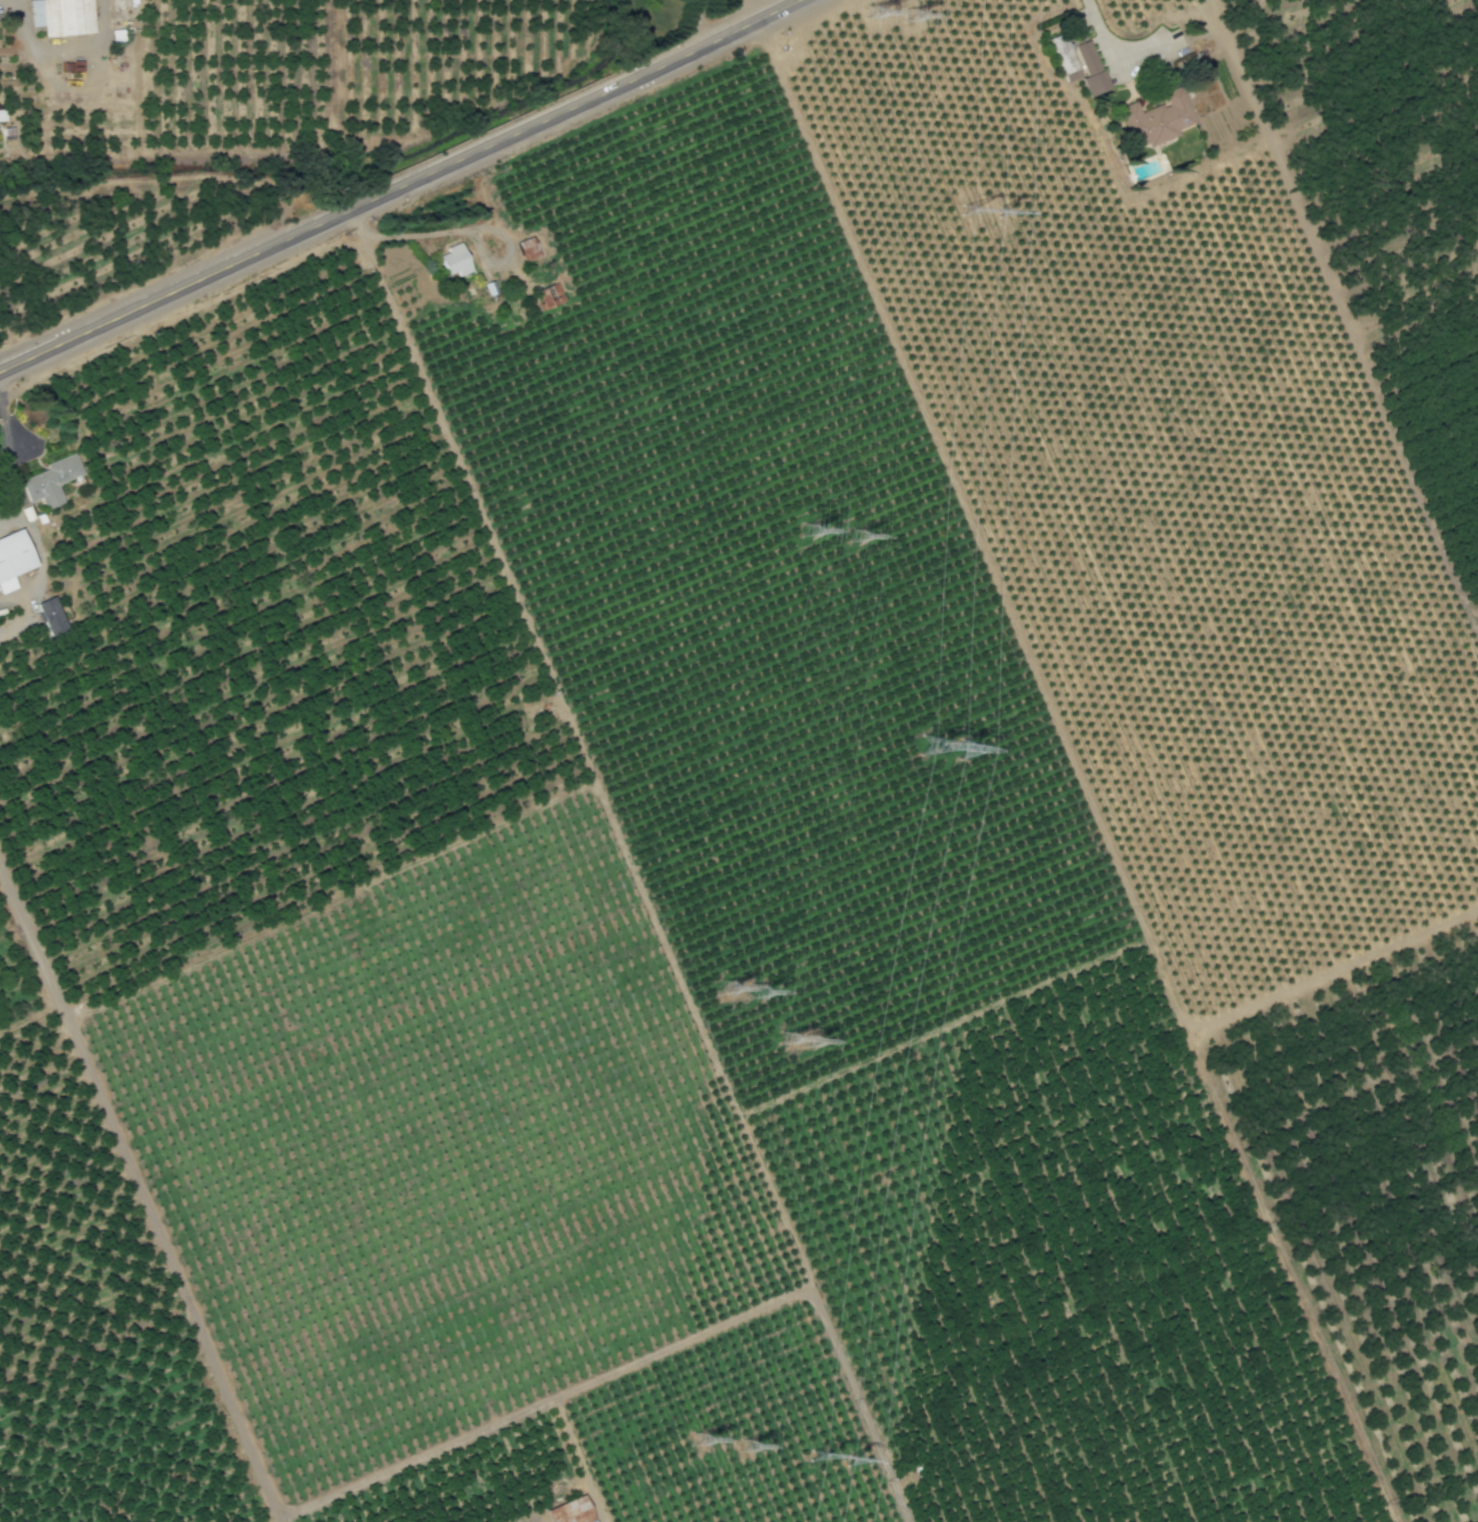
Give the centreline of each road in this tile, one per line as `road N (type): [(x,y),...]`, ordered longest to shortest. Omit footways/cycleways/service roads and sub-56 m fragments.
road 1 (secondary): [(0,371),(351,213),(786,0)]
road 2 (track): [(911,1521),(824,1319),(810,1299),(792,1293),(302,1511),(283,1508)]
road 3 (residential): [(283,1508),(0,855)]

